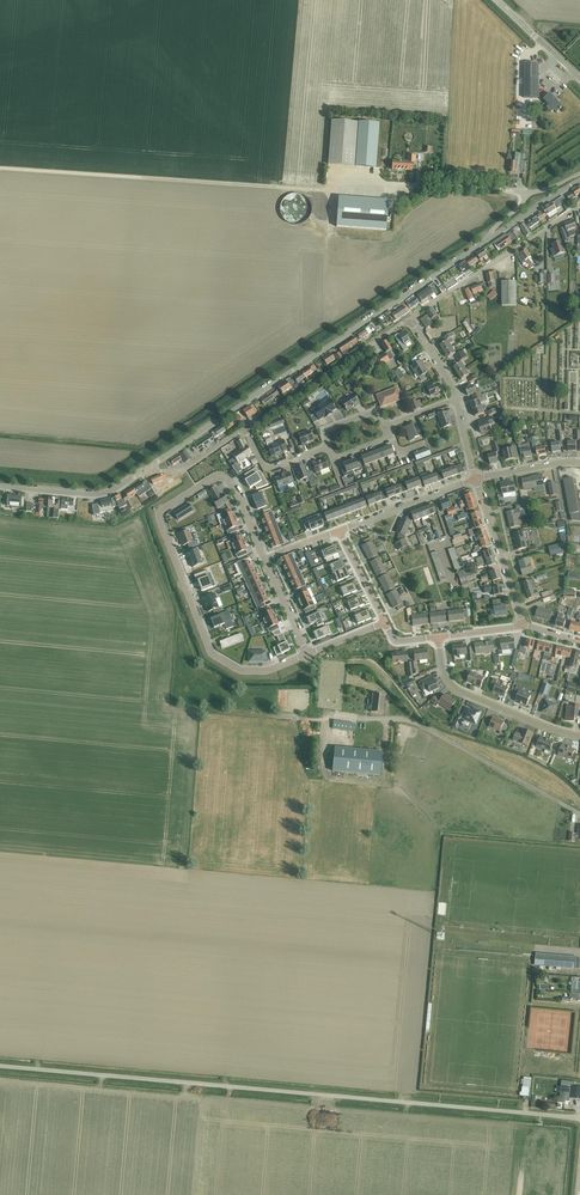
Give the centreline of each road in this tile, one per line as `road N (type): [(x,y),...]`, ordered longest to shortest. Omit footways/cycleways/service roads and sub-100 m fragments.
road 1 (unclassified): [(579,1118),(0,1069)]
road 2 (residential): [(308,655),(245,672),(213,653),(162,513),(222,476),(239,492),(265,559)]
road 3 (residential): [(149,467),(488,240)]
road 4 (unclassified): [(579,813),(410,721),(387,719)]
road 5 (residential): [(579,204),(410,318)]
road 6 (residential): [(410,318),(244,430)]
road 7 (residential): [(579,735),(460,691),(445,675),(438,637)]
road 8 (residential): [(149,467),(105,494),(0,486)]
road 9 (residential): [(524,626),(475,478)]

